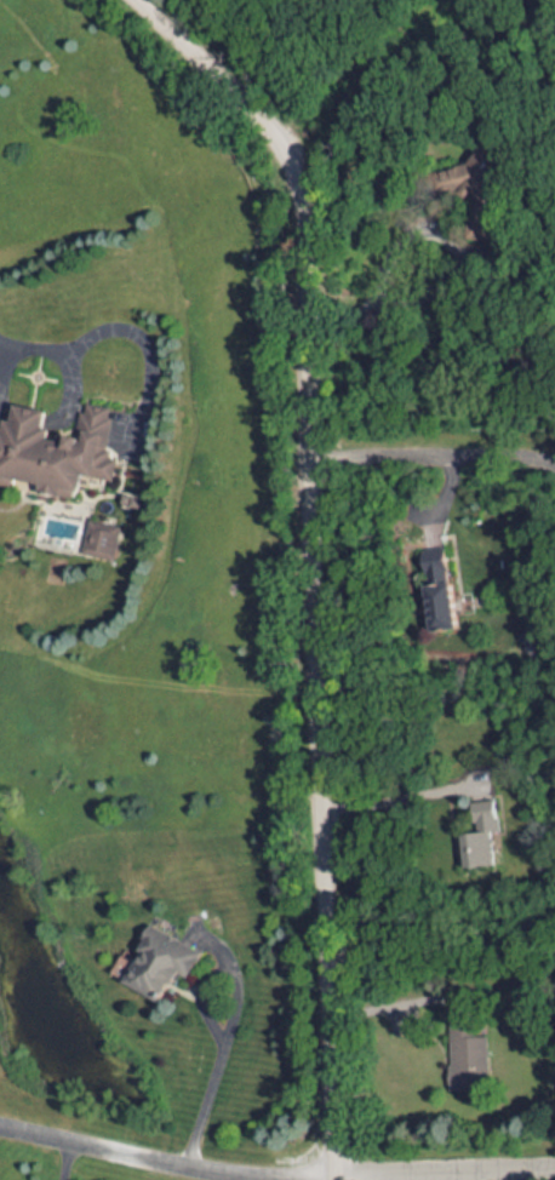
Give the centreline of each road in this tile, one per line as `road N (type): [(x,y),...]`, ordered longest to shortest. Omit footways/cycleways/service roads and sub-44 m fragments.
road 1 (residential): [(333,1179),(299,197),(287,151),(258,111),(144,0)]
road 2 (residential): [(333,1178),(184,1165),(0,1124)]
road 3 (residential): [(309,459),(554,464)]
road 4 (residential): [(333,1178),(554,1167)]

